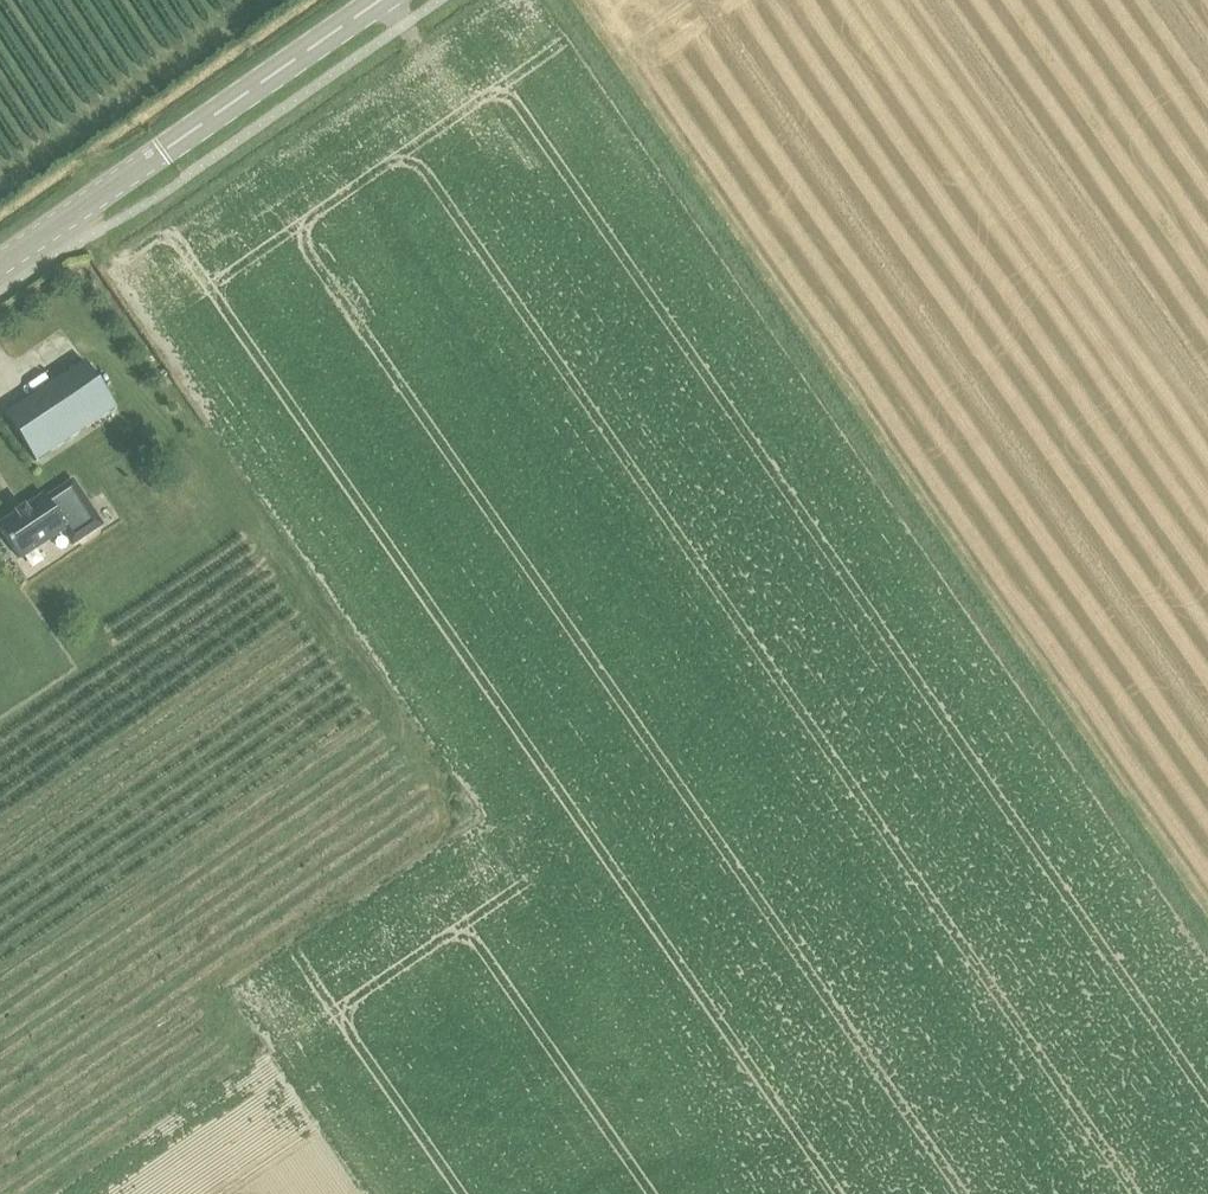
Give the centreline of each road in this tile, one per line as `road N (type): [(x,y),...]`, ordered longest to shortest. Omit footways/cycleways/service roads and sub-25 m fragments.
road 1 (tertiary): [(0,264),(378,0)]

